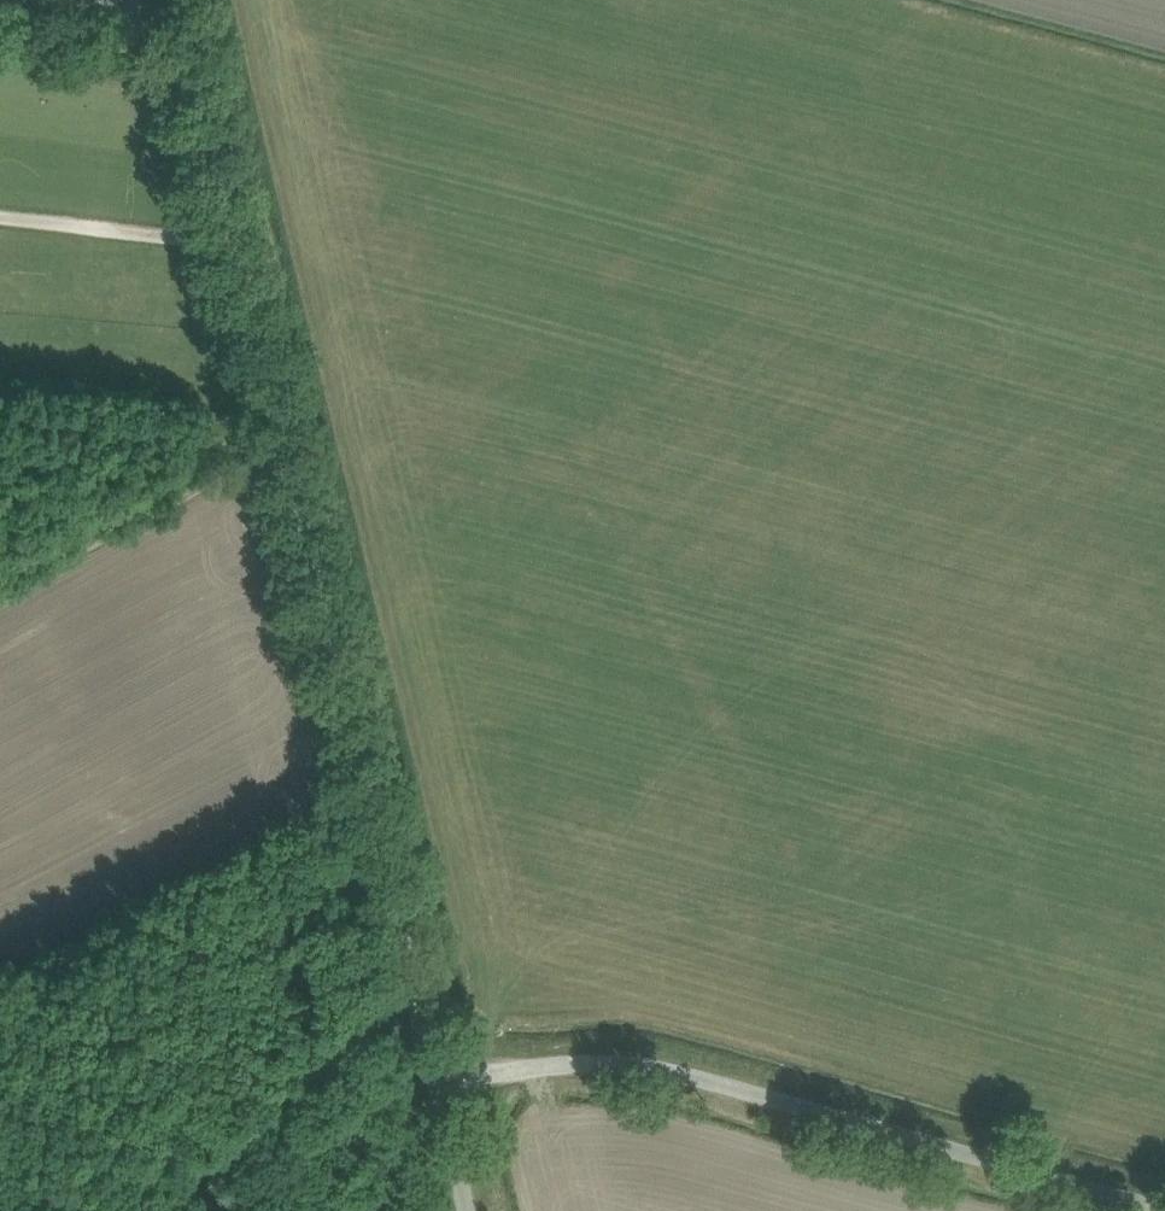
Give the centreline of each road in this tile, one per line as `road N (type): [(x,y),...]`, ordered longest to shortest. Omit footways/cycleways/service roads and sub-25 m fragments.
road 1 (unclassified): [(437,1079),(181,0)]
road 2 (unclassified): [(1164,1208),(639,1064),(437,1079)]
road 3 (unclassified): [(468,1210),(437,1079)]

